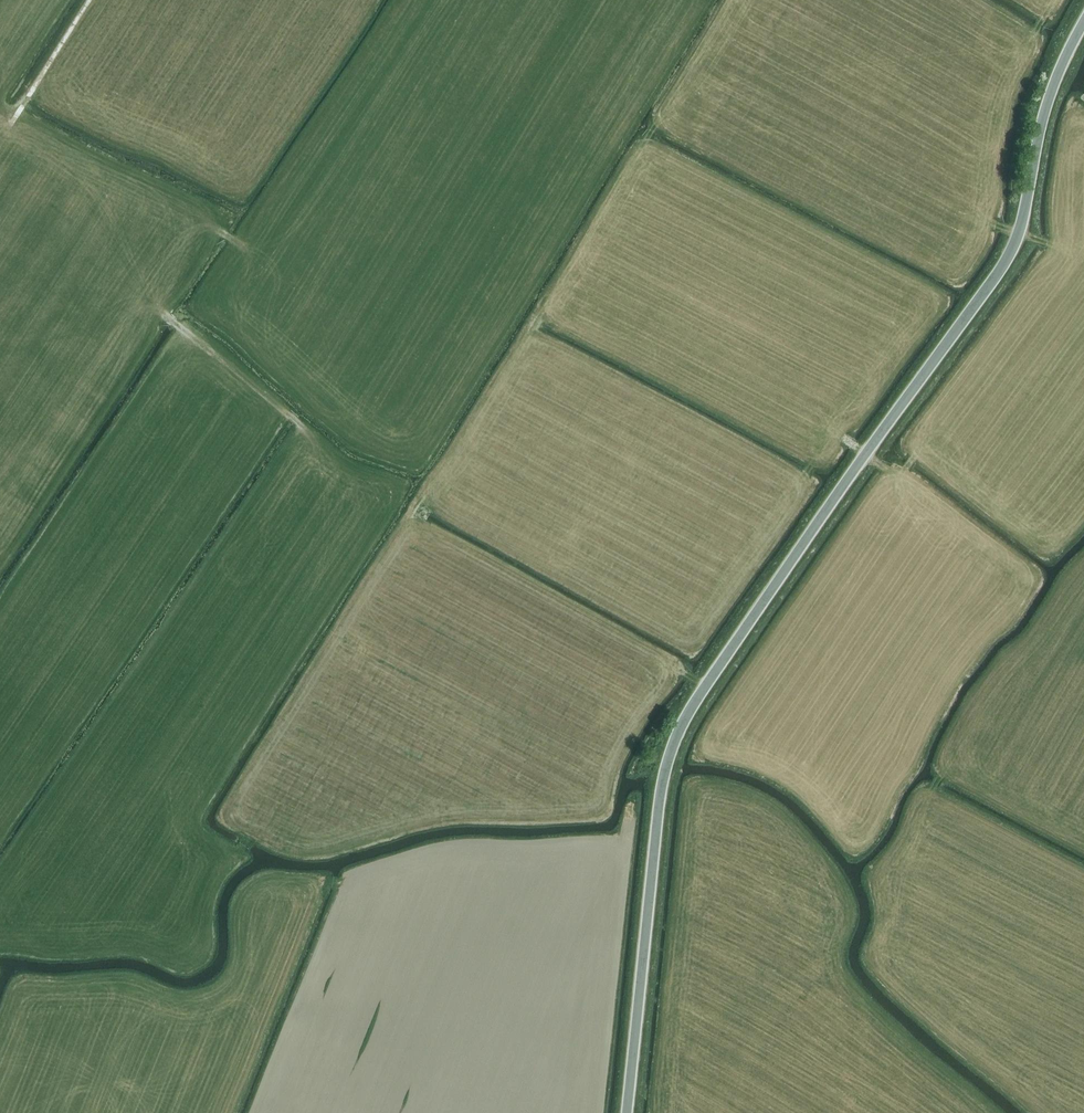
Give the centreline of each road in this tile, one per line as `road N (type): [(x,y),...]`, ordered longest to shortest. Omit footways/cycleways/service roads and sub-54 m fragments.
road 1 (tertiary): [(627,1112),(660,801),(677,735),(1003,266),(1019,230),(1049,98),(1083,22)]

